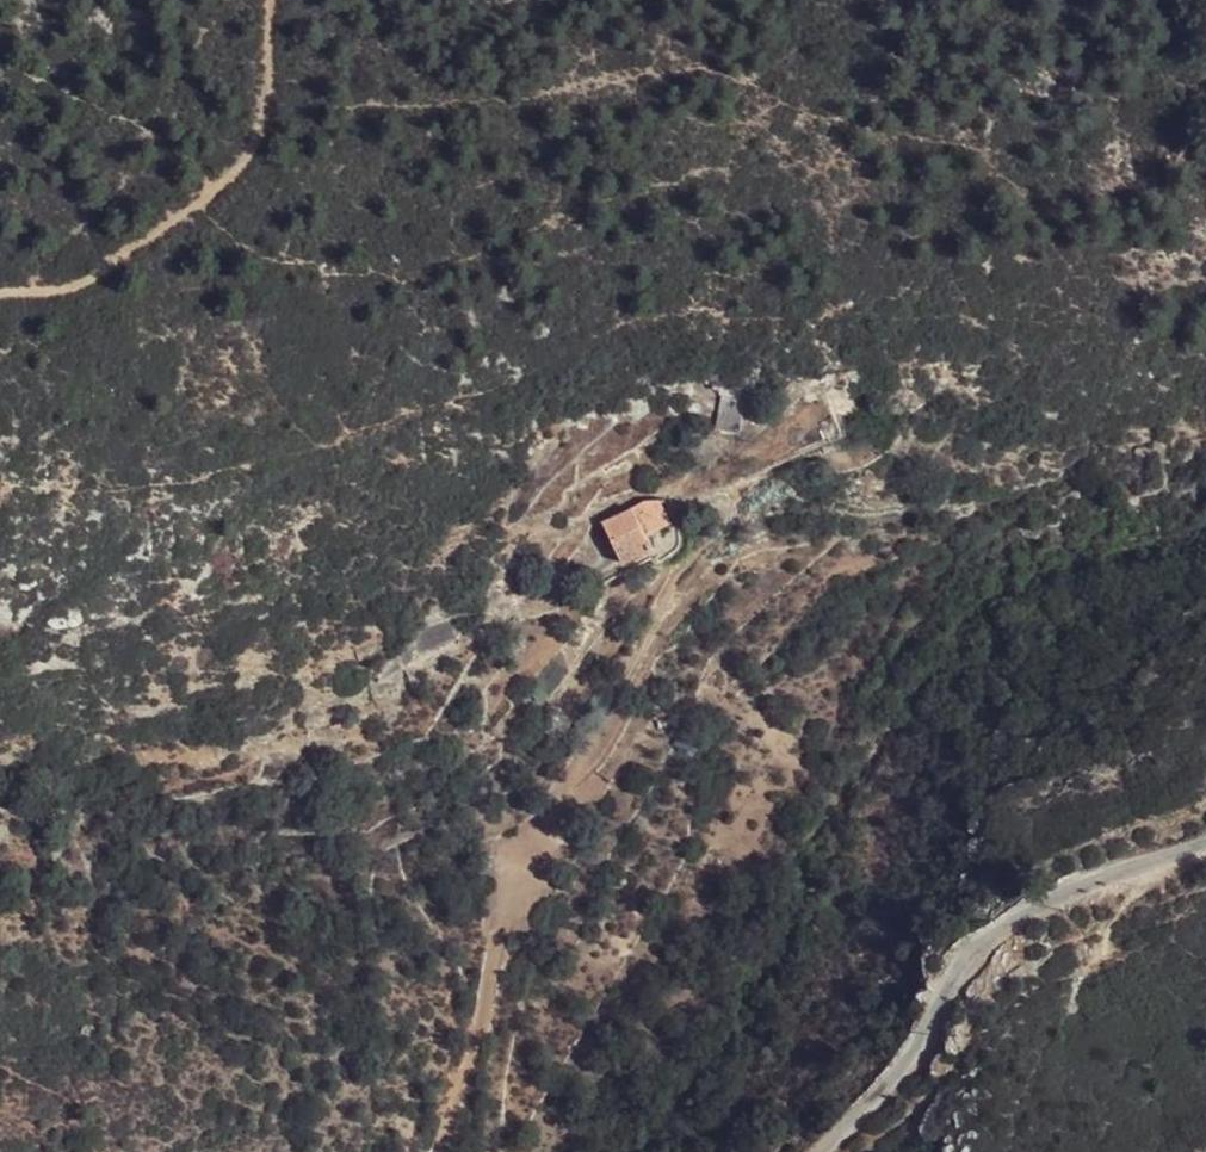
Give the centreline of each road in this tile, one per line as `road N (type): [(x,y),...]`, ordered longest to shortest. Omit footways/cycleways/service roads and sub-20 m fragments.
road 1 (unclassified): [(818,1151),(875,1099),(954,969),(995,931),(1145,854),(1205,840)]
road 2 (track): [(437,1151),(527,850)]

